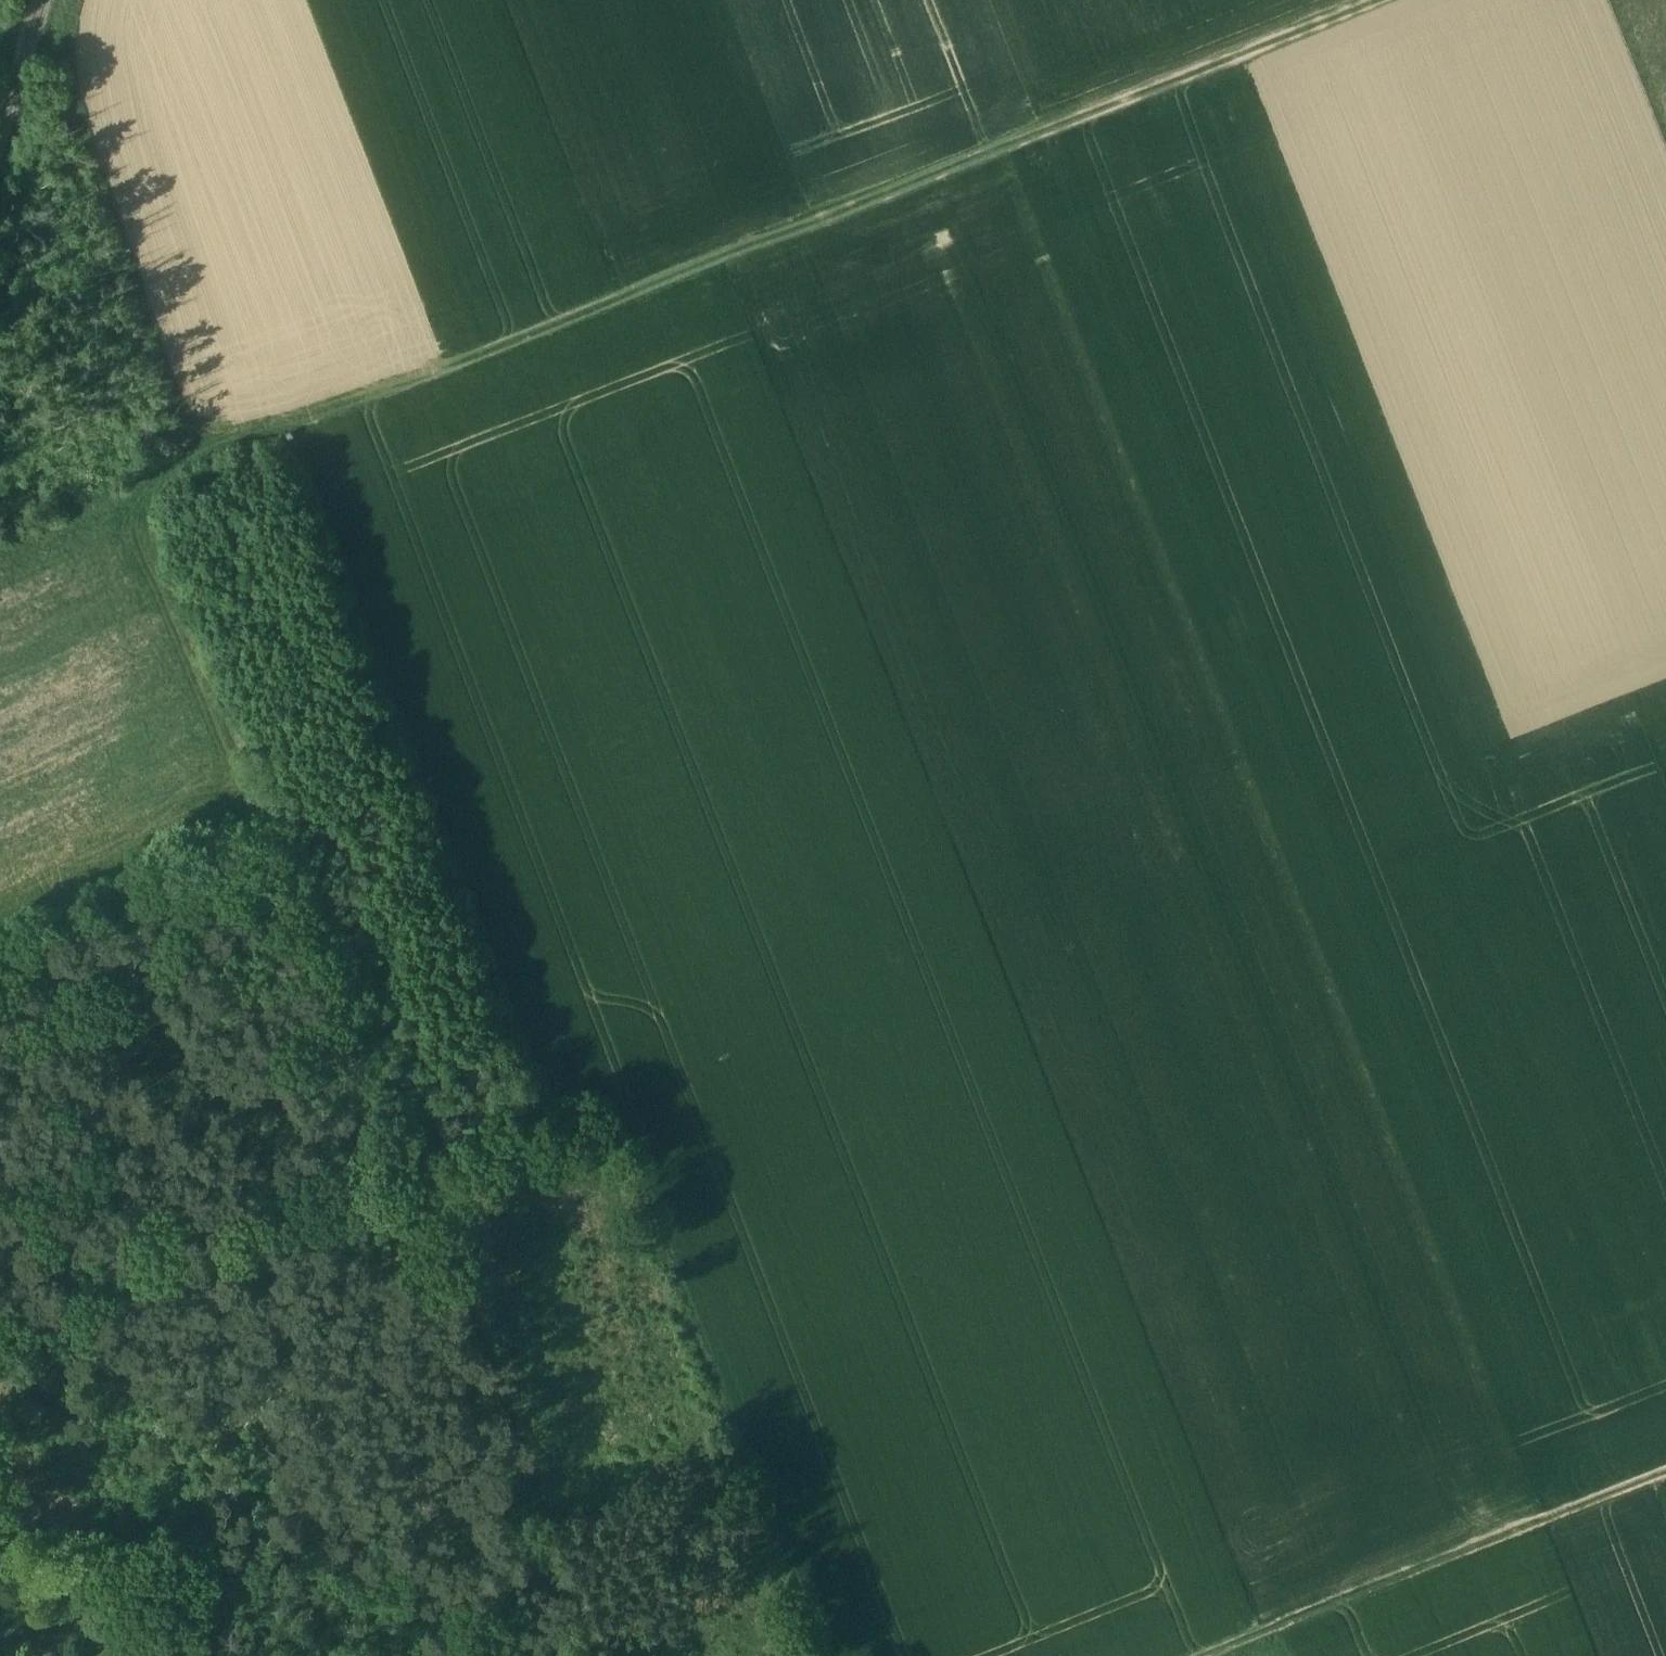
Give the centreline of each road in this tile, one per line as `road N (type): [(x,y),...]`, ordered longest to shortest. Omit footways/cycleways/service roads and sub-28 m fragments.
road 1 (track): [(1372,0),(0,539)]
road 2 (track): [(1665,1478),(1215,1655)]

